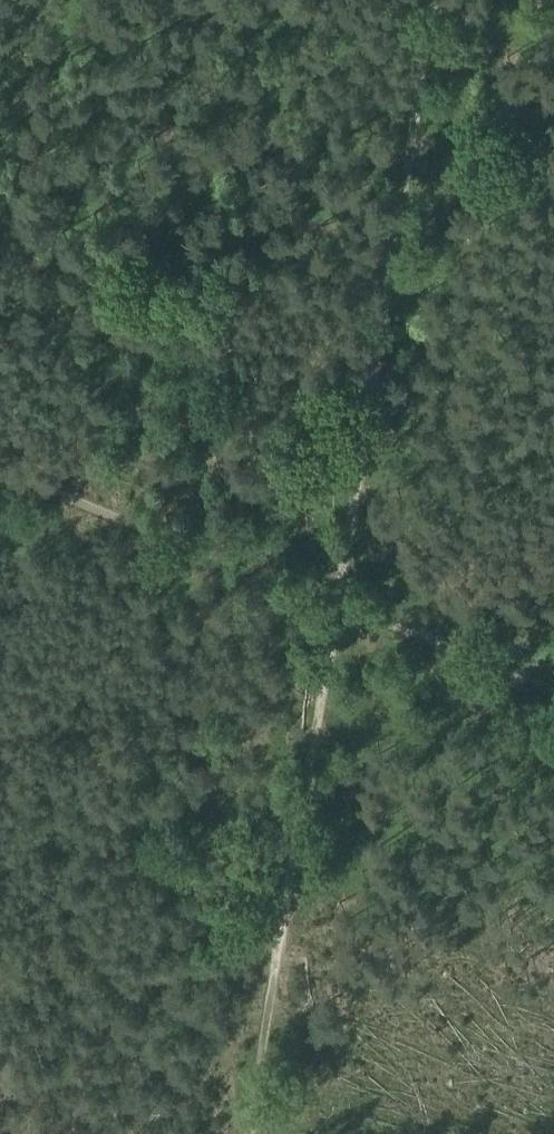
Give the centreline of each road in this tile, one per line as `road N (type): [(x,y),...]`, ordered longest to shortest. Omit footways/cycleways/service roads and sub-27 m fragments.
road 1 (track): [(452,0),(334,609)]
road 2 (track): [(334,609),(247,1133)]
road 3 (track): [(334,609),(0,470)]
road 4 (track): [(553,698),(334,609)]

